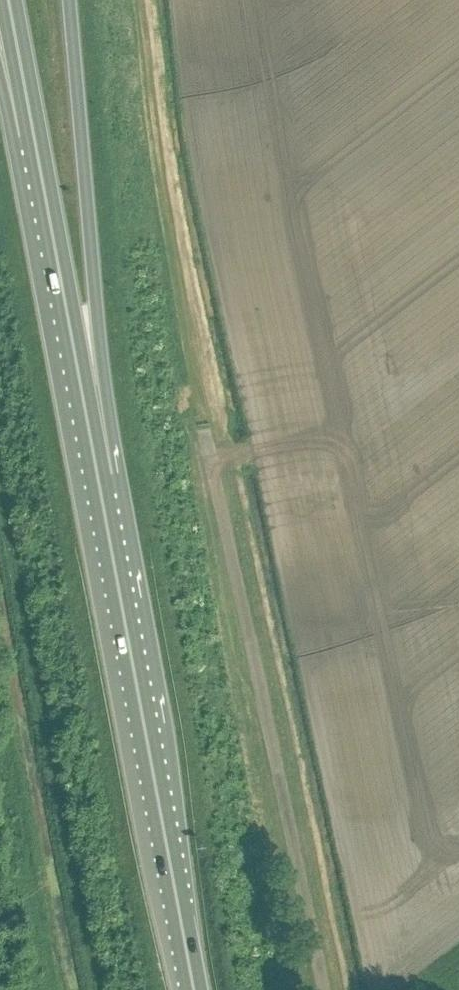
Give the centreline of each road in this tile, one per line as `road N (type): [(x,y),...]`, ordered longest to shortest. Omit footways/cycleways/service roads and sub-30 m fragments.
road 1 (unclassified): [(323,989),(205,433)]
road 2 (trunk): [(106,514),(116,451),(67,0)]
road 3 (trunk): [(196,989),(106,514)]
road 4 (trunk): [(106,514),(40,159)]
road 5 (trunk): [(40,159),(11,0)]

